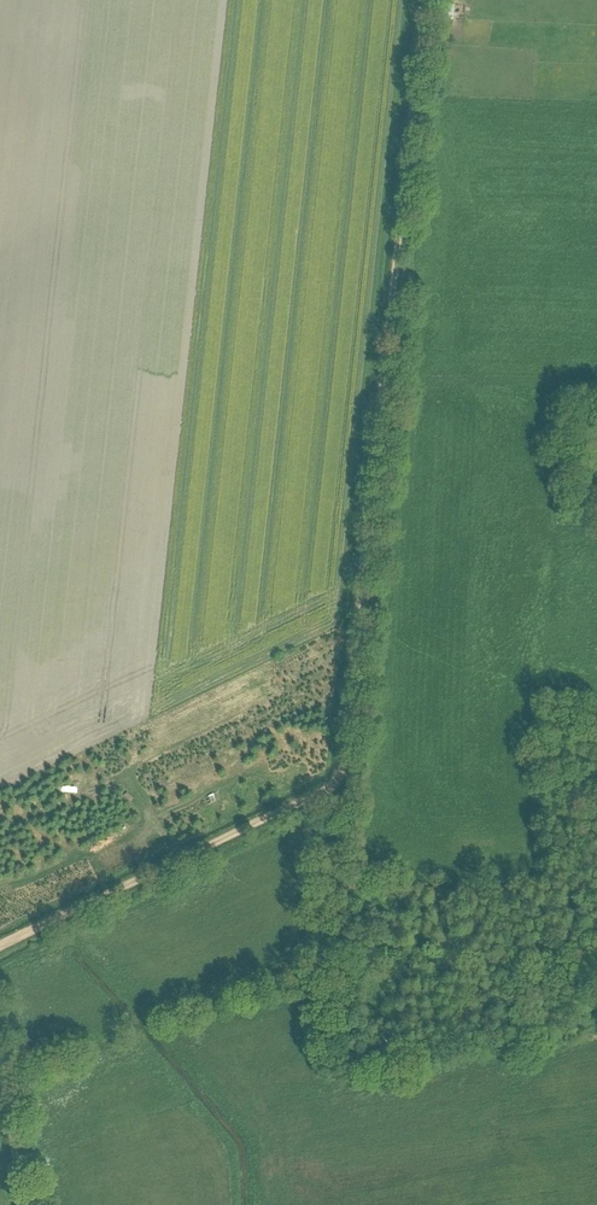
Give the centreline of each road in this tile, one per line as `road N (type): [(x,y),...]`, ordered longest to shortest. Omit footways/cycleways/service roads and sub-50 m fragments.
road 1 (track): [(424,0),(339,783),(0,945)]
road 2 (track): [(22,1204),(0,1072)]

